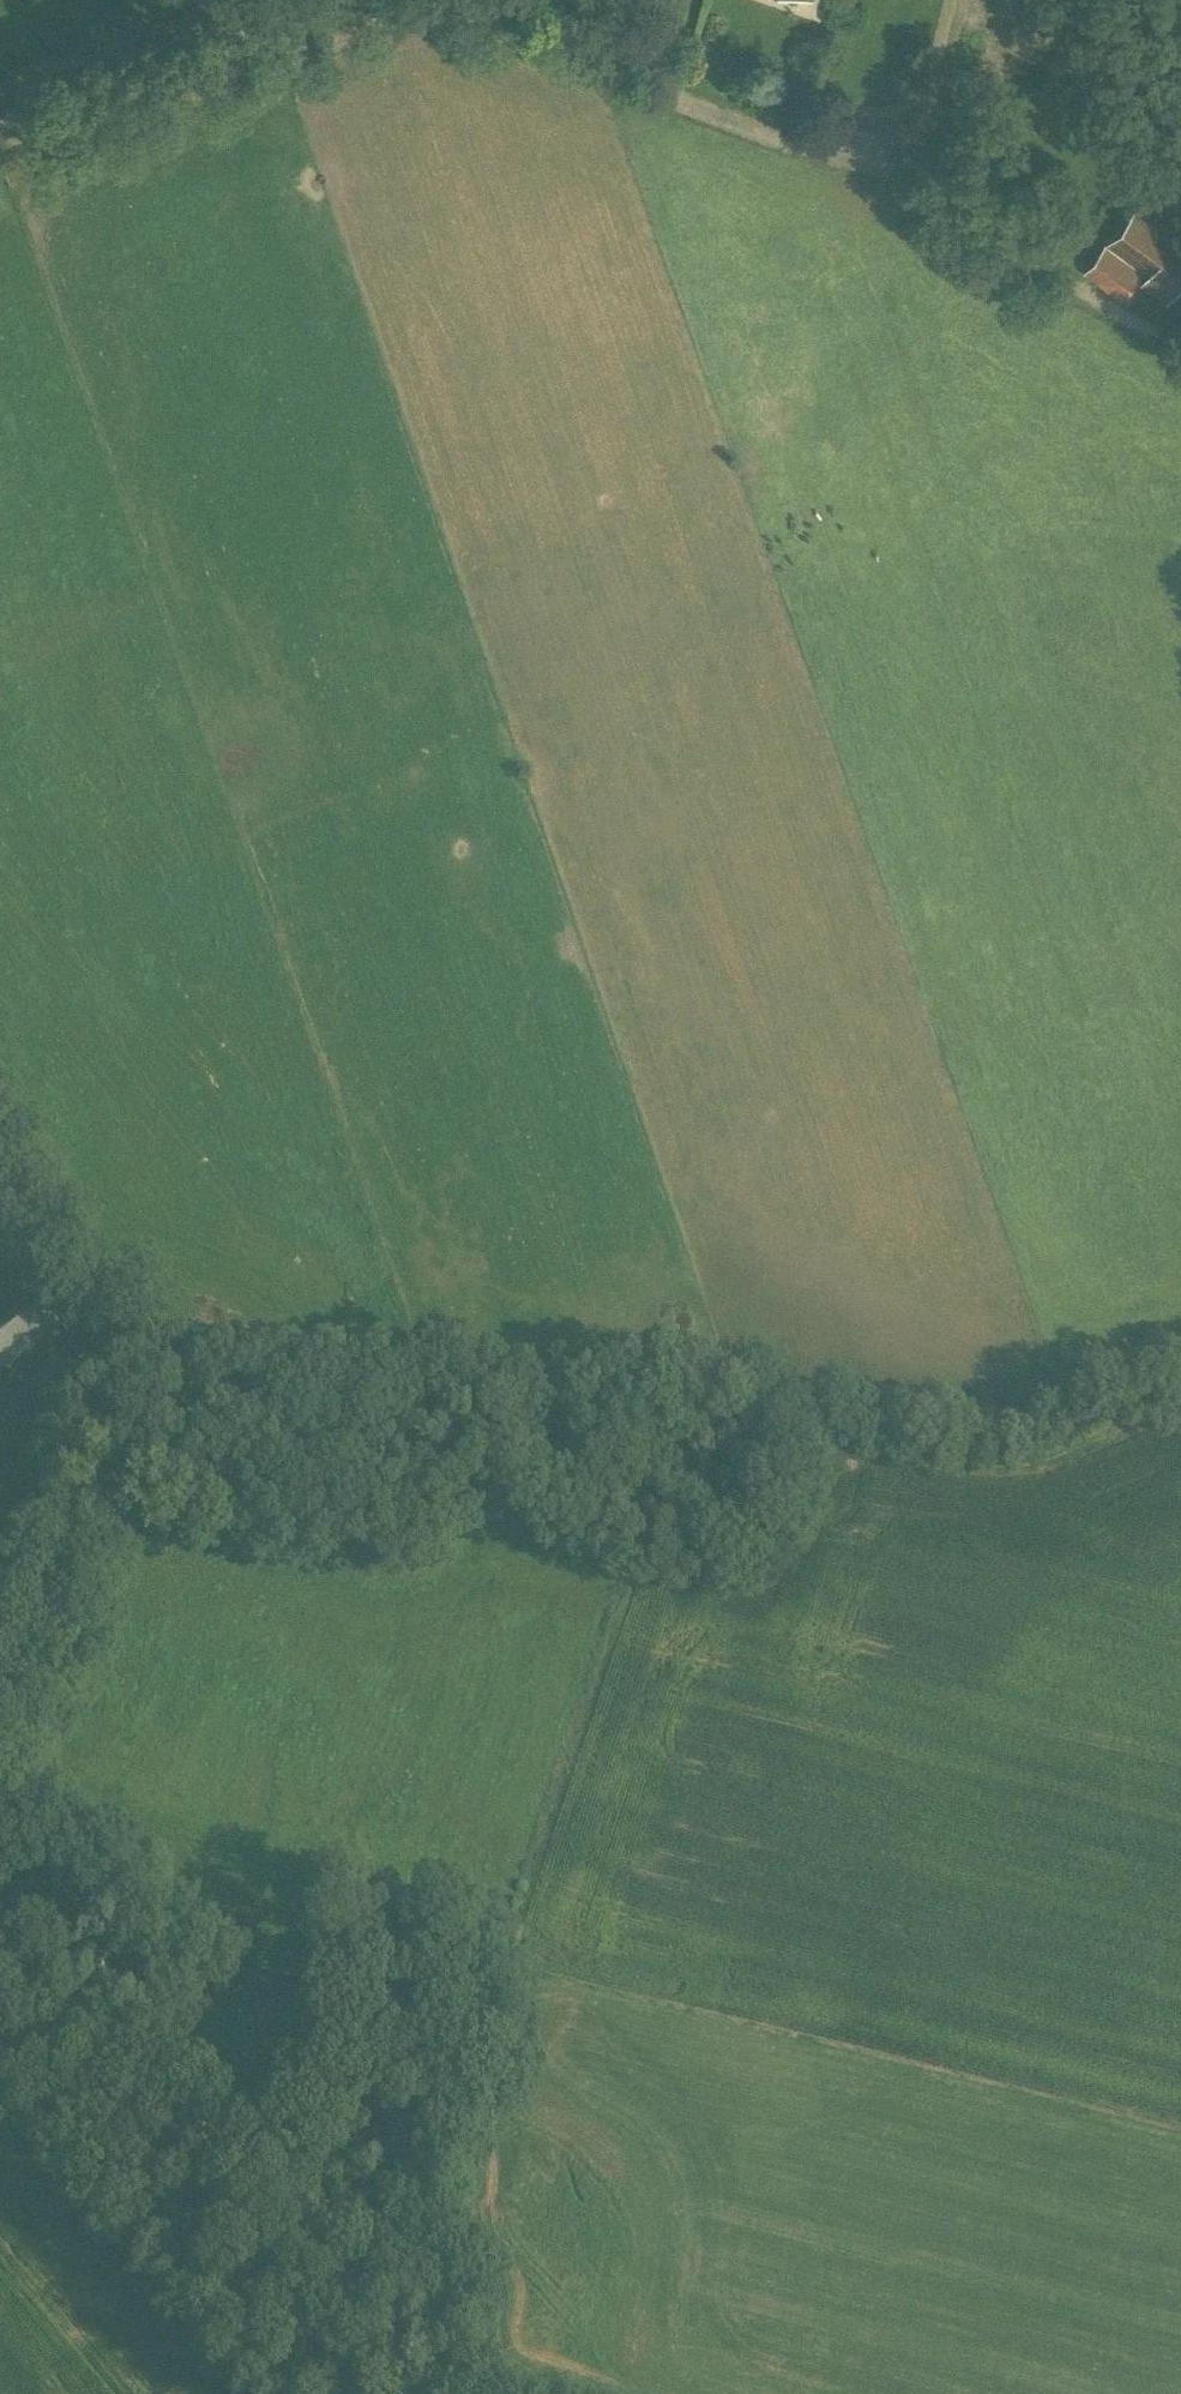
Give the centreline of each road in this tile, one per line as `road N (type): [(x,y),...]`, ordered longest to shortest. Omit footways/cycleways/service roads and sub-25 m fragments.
road 1 (unclassified): [(0,127),(314,0)]

